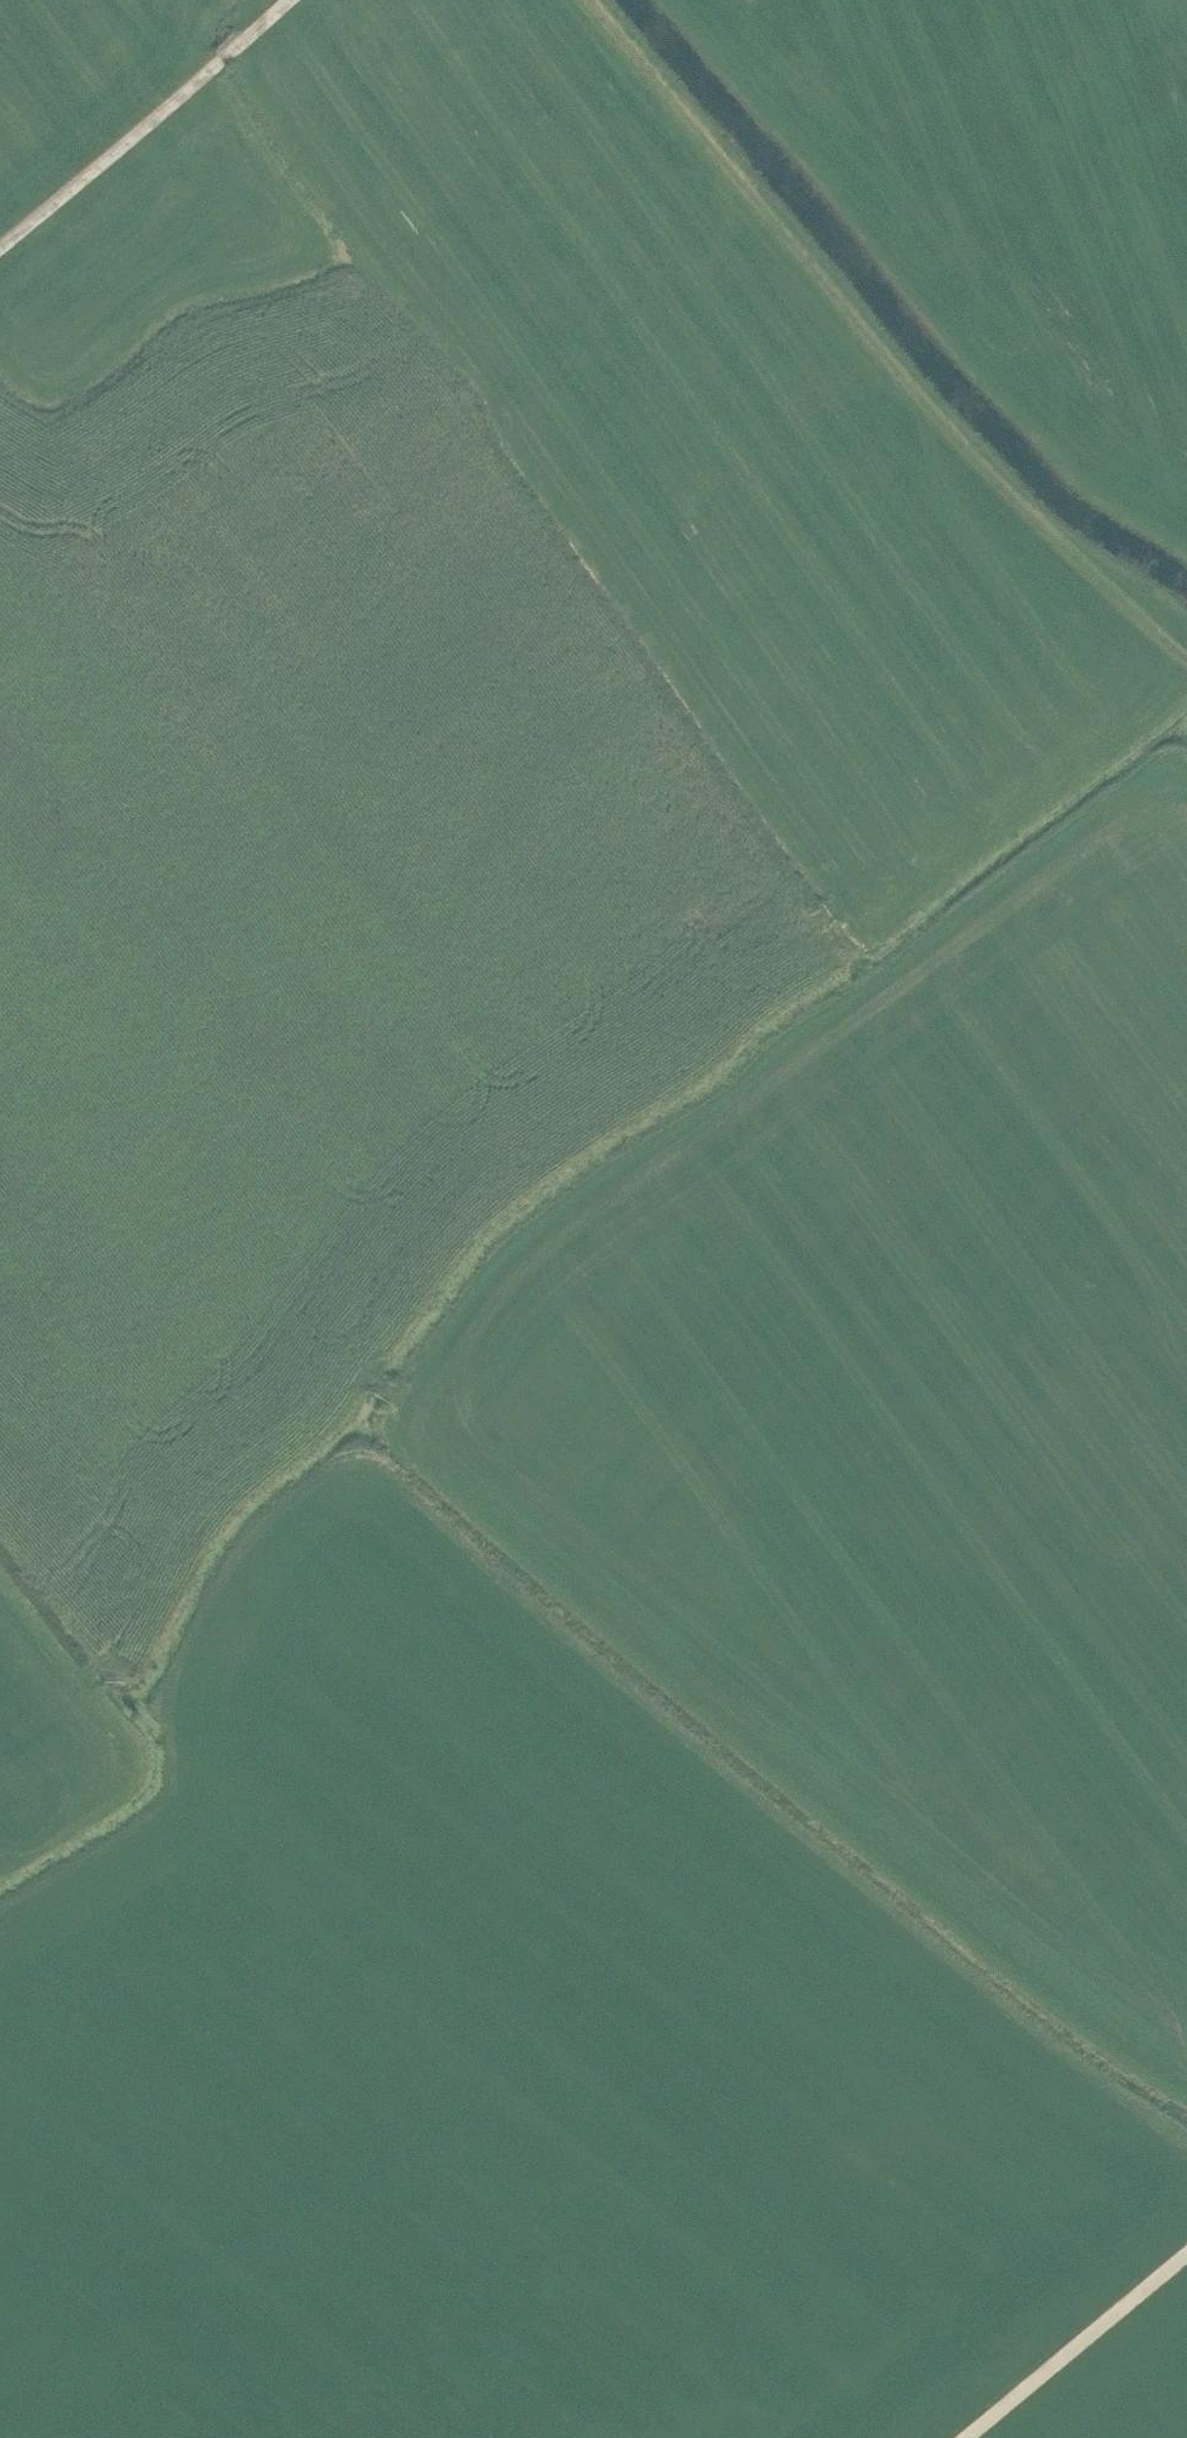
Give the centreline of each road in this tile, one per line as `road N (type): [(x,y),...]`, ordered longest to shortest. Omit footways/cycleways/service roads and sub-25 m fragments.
road 1 (track): [(0,246),(287,0)]
road 2 (track): [(1186,2256),(966,2437)]

